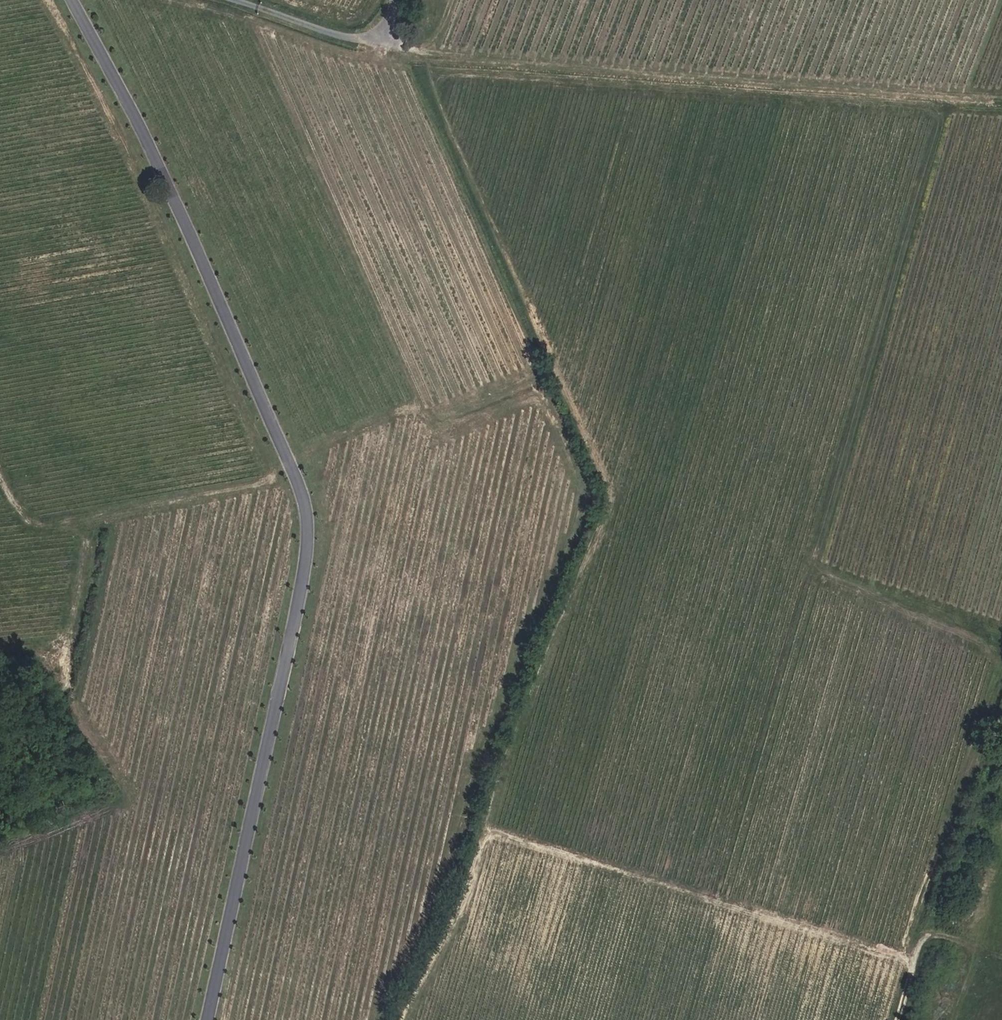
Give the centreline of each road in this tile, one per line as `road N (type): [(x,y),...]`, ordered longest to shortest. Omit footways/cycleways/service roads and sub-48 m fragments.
road 1 (track): [(405,1019),(464,909),(530,691),(615,502),(427,54),(370,38)]
road 2 (track): [(1001,98),(427,54)]

